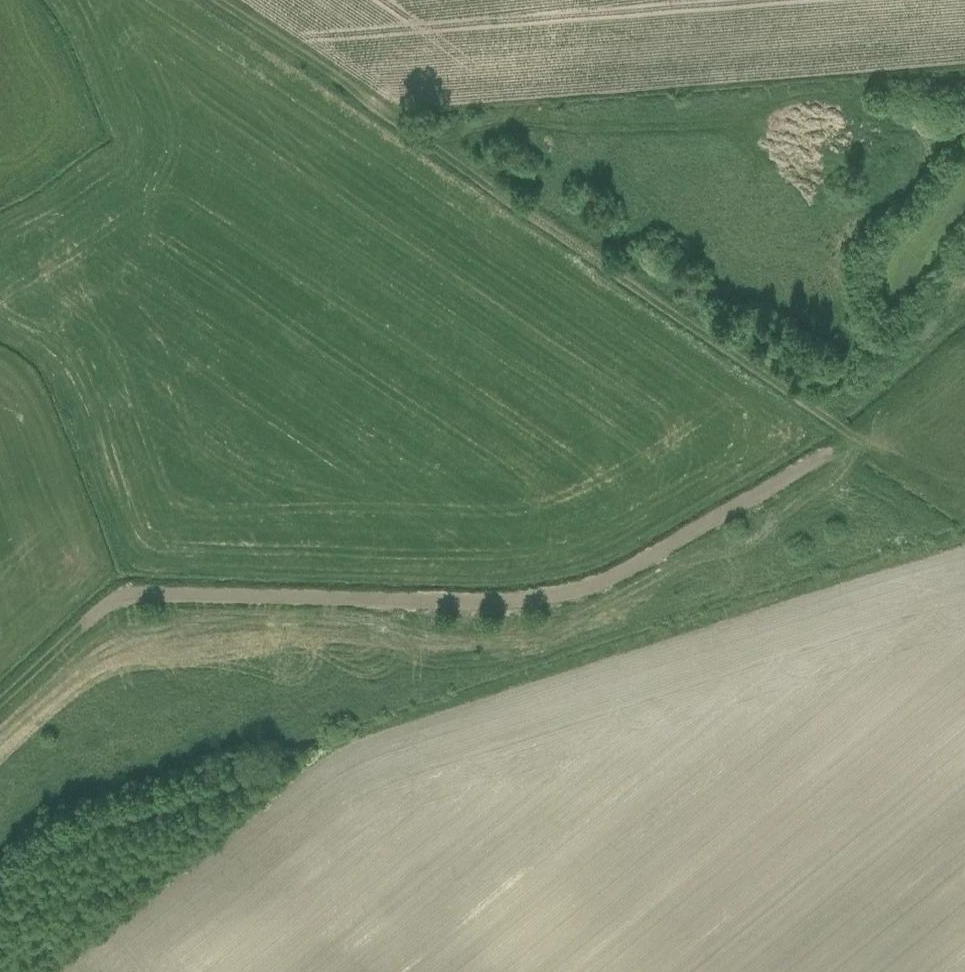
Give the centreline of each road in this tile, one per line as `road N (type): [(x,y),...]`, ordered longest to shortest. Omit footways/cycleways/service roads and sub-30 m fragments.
road 1 (track): [(218,0),(964,506)]

